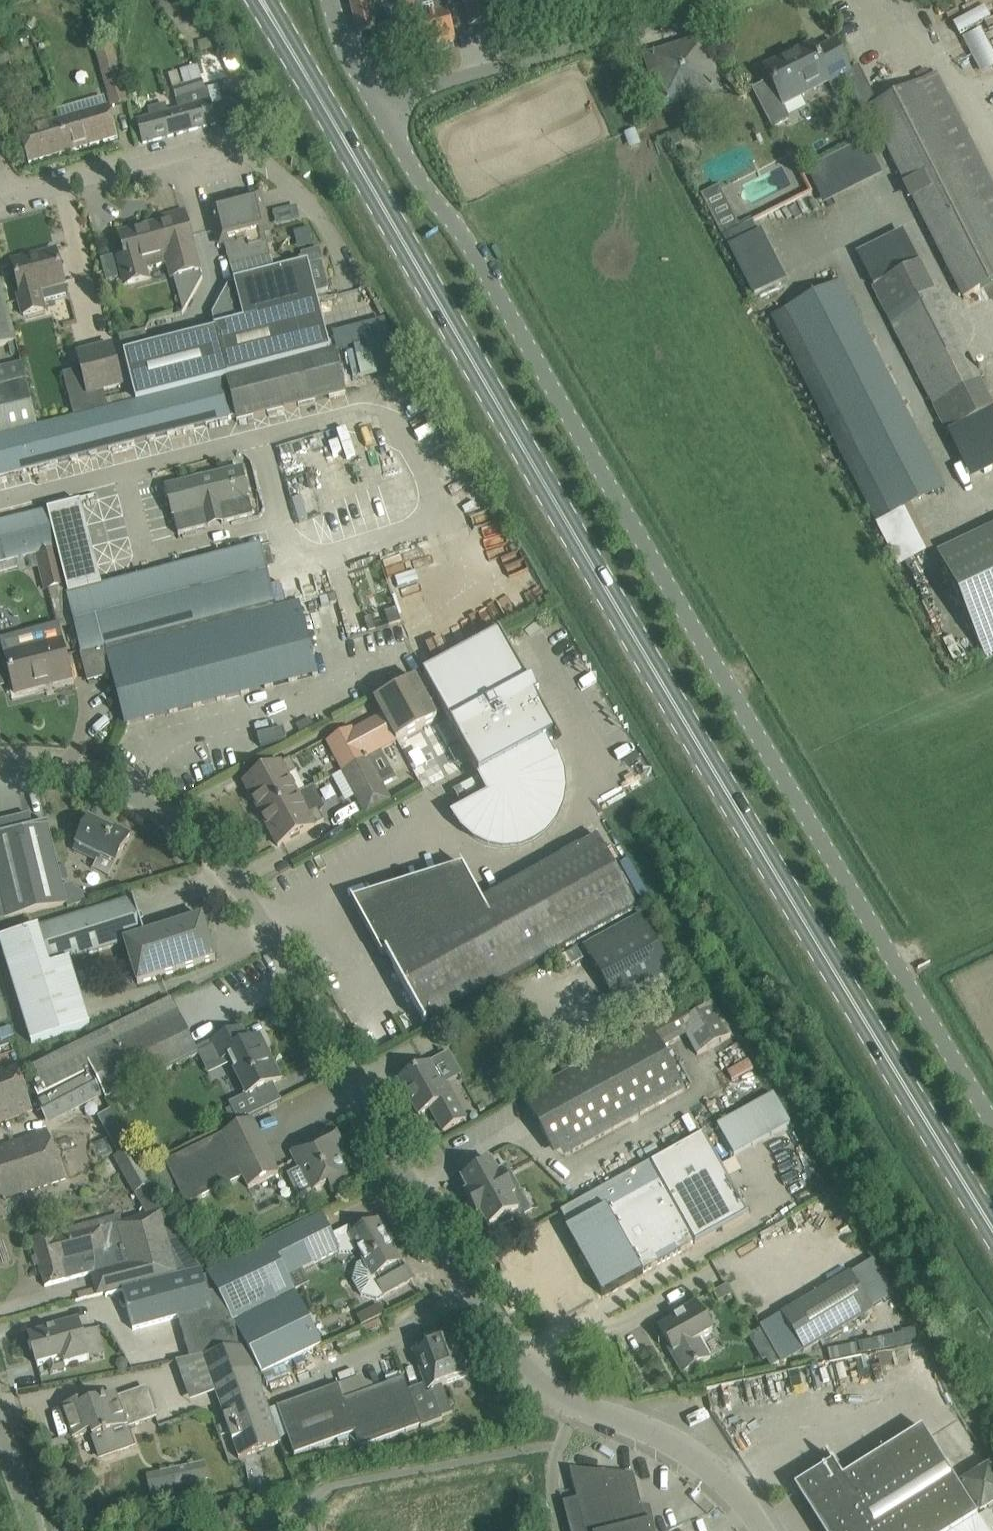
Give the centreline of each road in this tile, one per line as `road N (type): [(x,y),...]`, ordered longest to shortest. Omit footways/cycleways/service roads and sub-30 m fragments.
road 1 (secondary): [(992,1221),(260,0)]
road 2 (unclassified): [(379,109),(466,240),(992,1123)]
road 3 (unclassified): [(573,1403),(509,1334),(293,946),(249,888),(190,831),(130,794),(66,771),(0,767)]
road 4 (unclassified): [(744,0),(434,85),(379,109)]
road 5 (unclassified): [(765,1530),(739,1489),(700,1462),(625,1418),(573,1403)]
road 6 (residential): [(0,194),(205,143)]
road 7 (residential): [(551,1530),(552,1467),(573,1403)]
road 8 (unclassified): [(379,109),(344,49),(329,0)]

